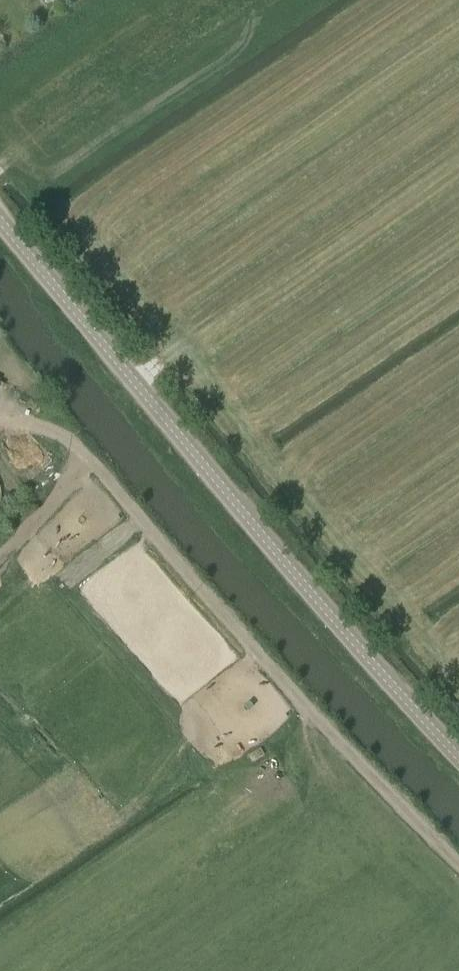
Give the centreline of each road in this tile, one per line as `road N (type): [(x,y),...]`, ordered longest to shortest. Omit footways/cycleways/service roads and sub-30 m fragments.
road 1 (tertiary): [(458,758),(273,554),(0,222)]
road 2 (track): [(0,417),(38,418),(65,438),(310,715),(458,867)]
road 3 (track): [(87,461),(0,552)]

